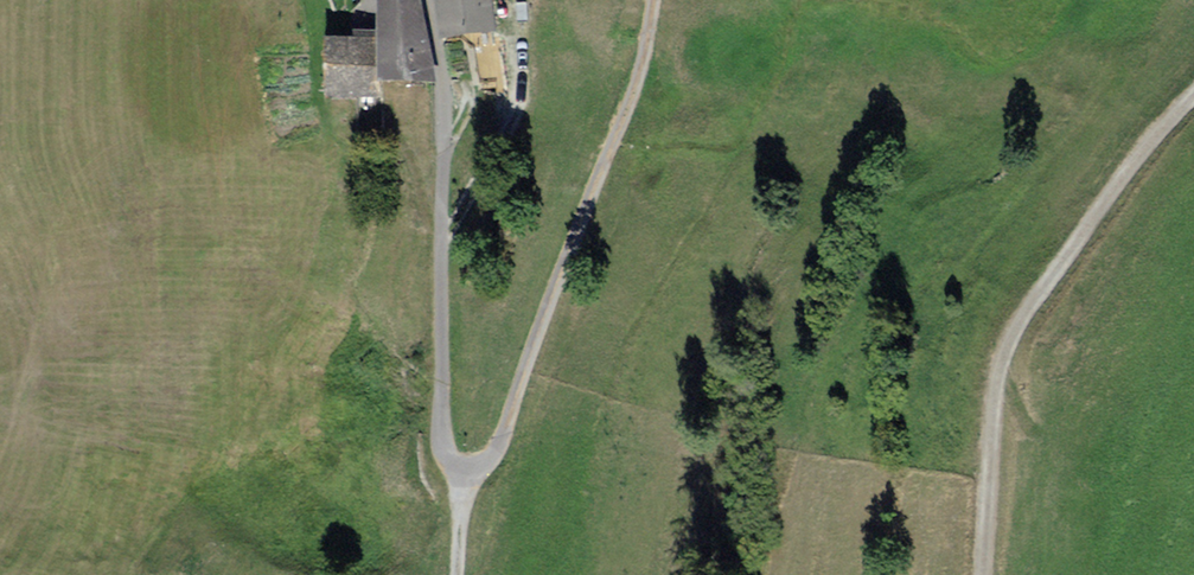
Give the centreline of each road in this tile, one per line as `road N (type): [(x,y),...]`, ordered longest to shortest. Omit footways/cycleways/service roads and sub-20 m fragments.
road 1 (track): [(652,0),(636,86),(495,452),(460,478),(444,468),(440,449),(443,149)]
road 2 (track): [(983,574),(999,374),(1018,326),(1092,218),(1193,95)]
road 3 (unclassified): [(443,149),(440,56),(425,0)]

